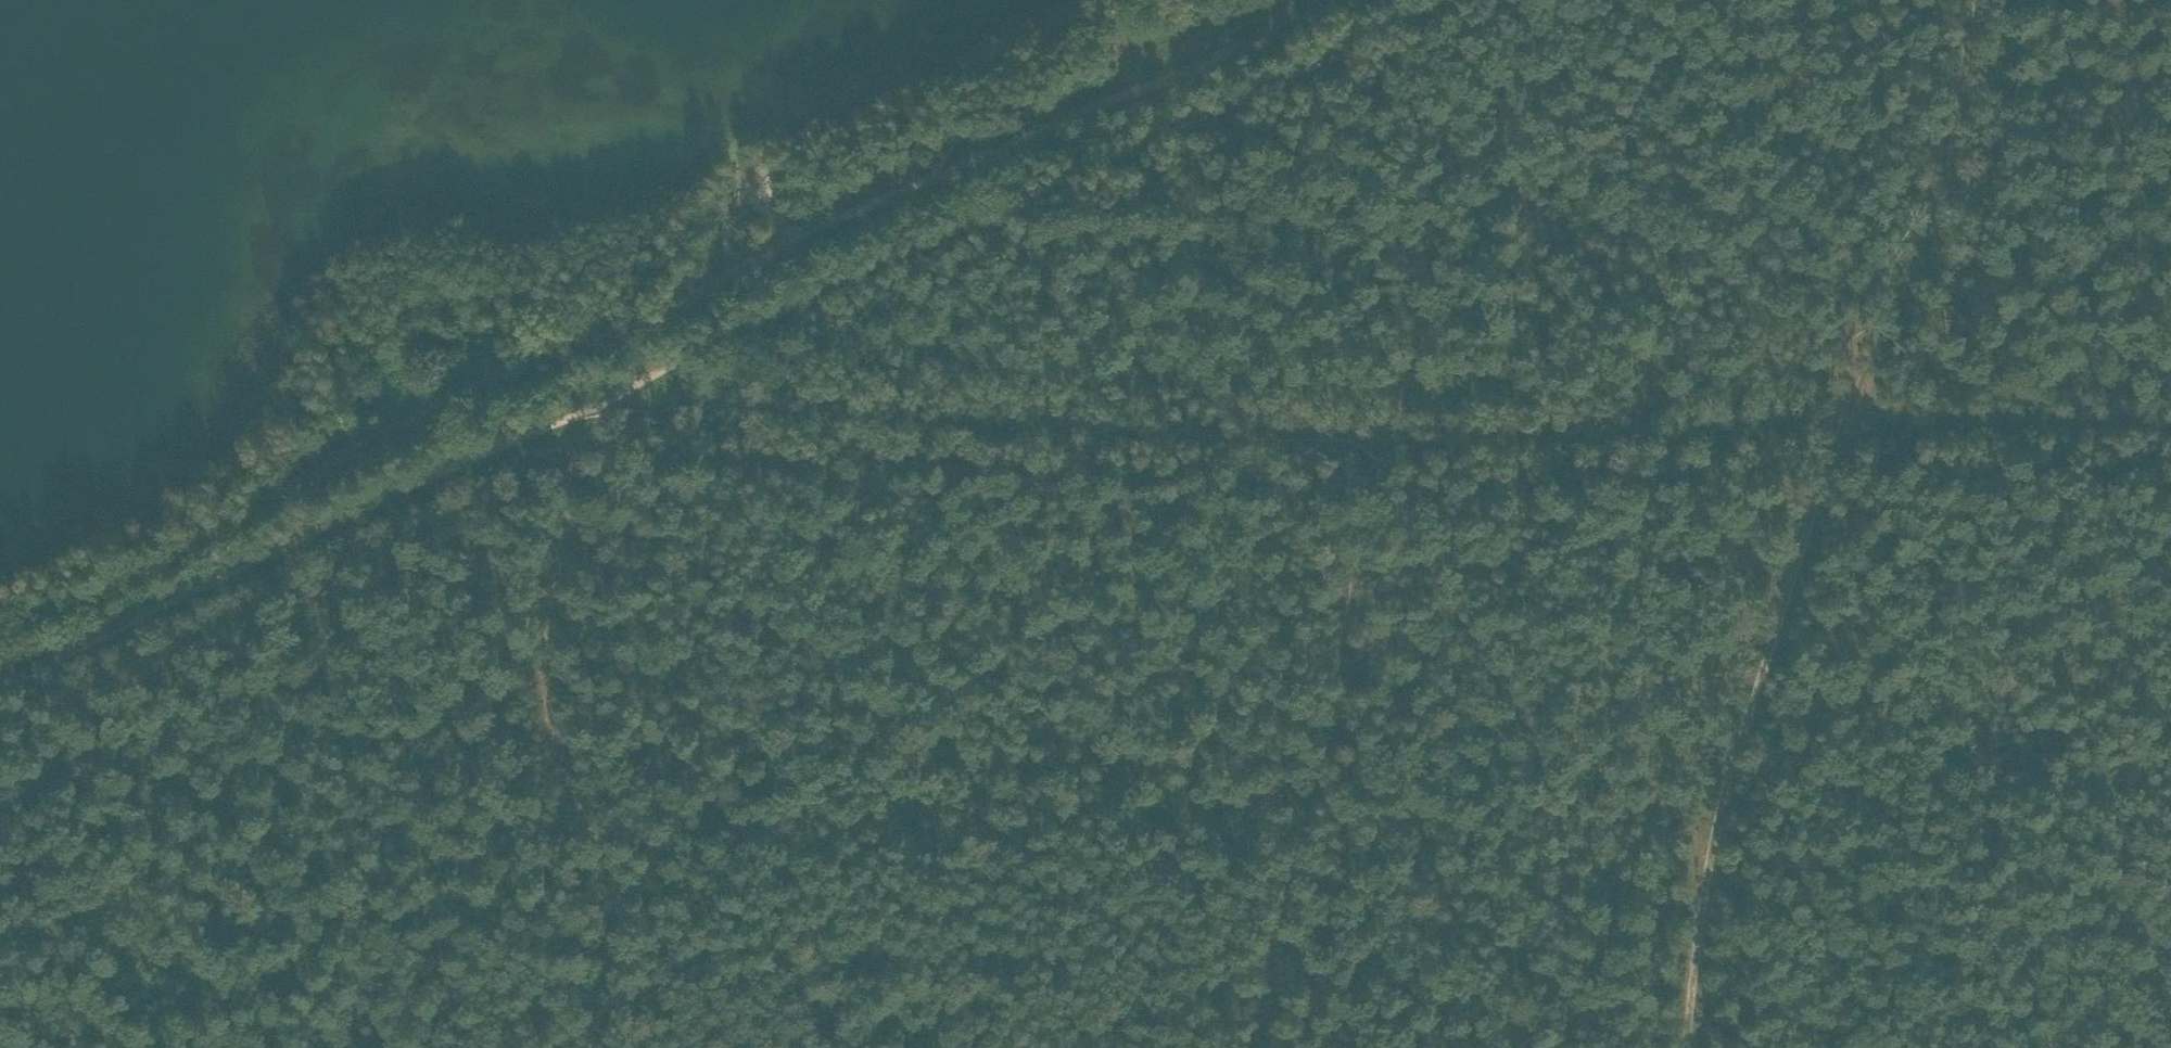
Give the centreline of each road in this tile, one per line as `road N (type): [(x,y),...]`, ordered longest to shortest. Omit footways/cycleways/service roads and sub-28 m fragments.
road 1 (unclassified): [(1488,0),(0,701)]
road 2 (track): [(660,390),(1360,435),(1294,833),(1272,1047)]
road 3 (track): [(1967,0),(1944,189),(1706,795),(1685,1047)]
road 4 (track): [(2170,428),(1360,435)]
road 5 (track): [(583,1047),(615,934),(616,860),(549,707),(546,669),(575,430)]

